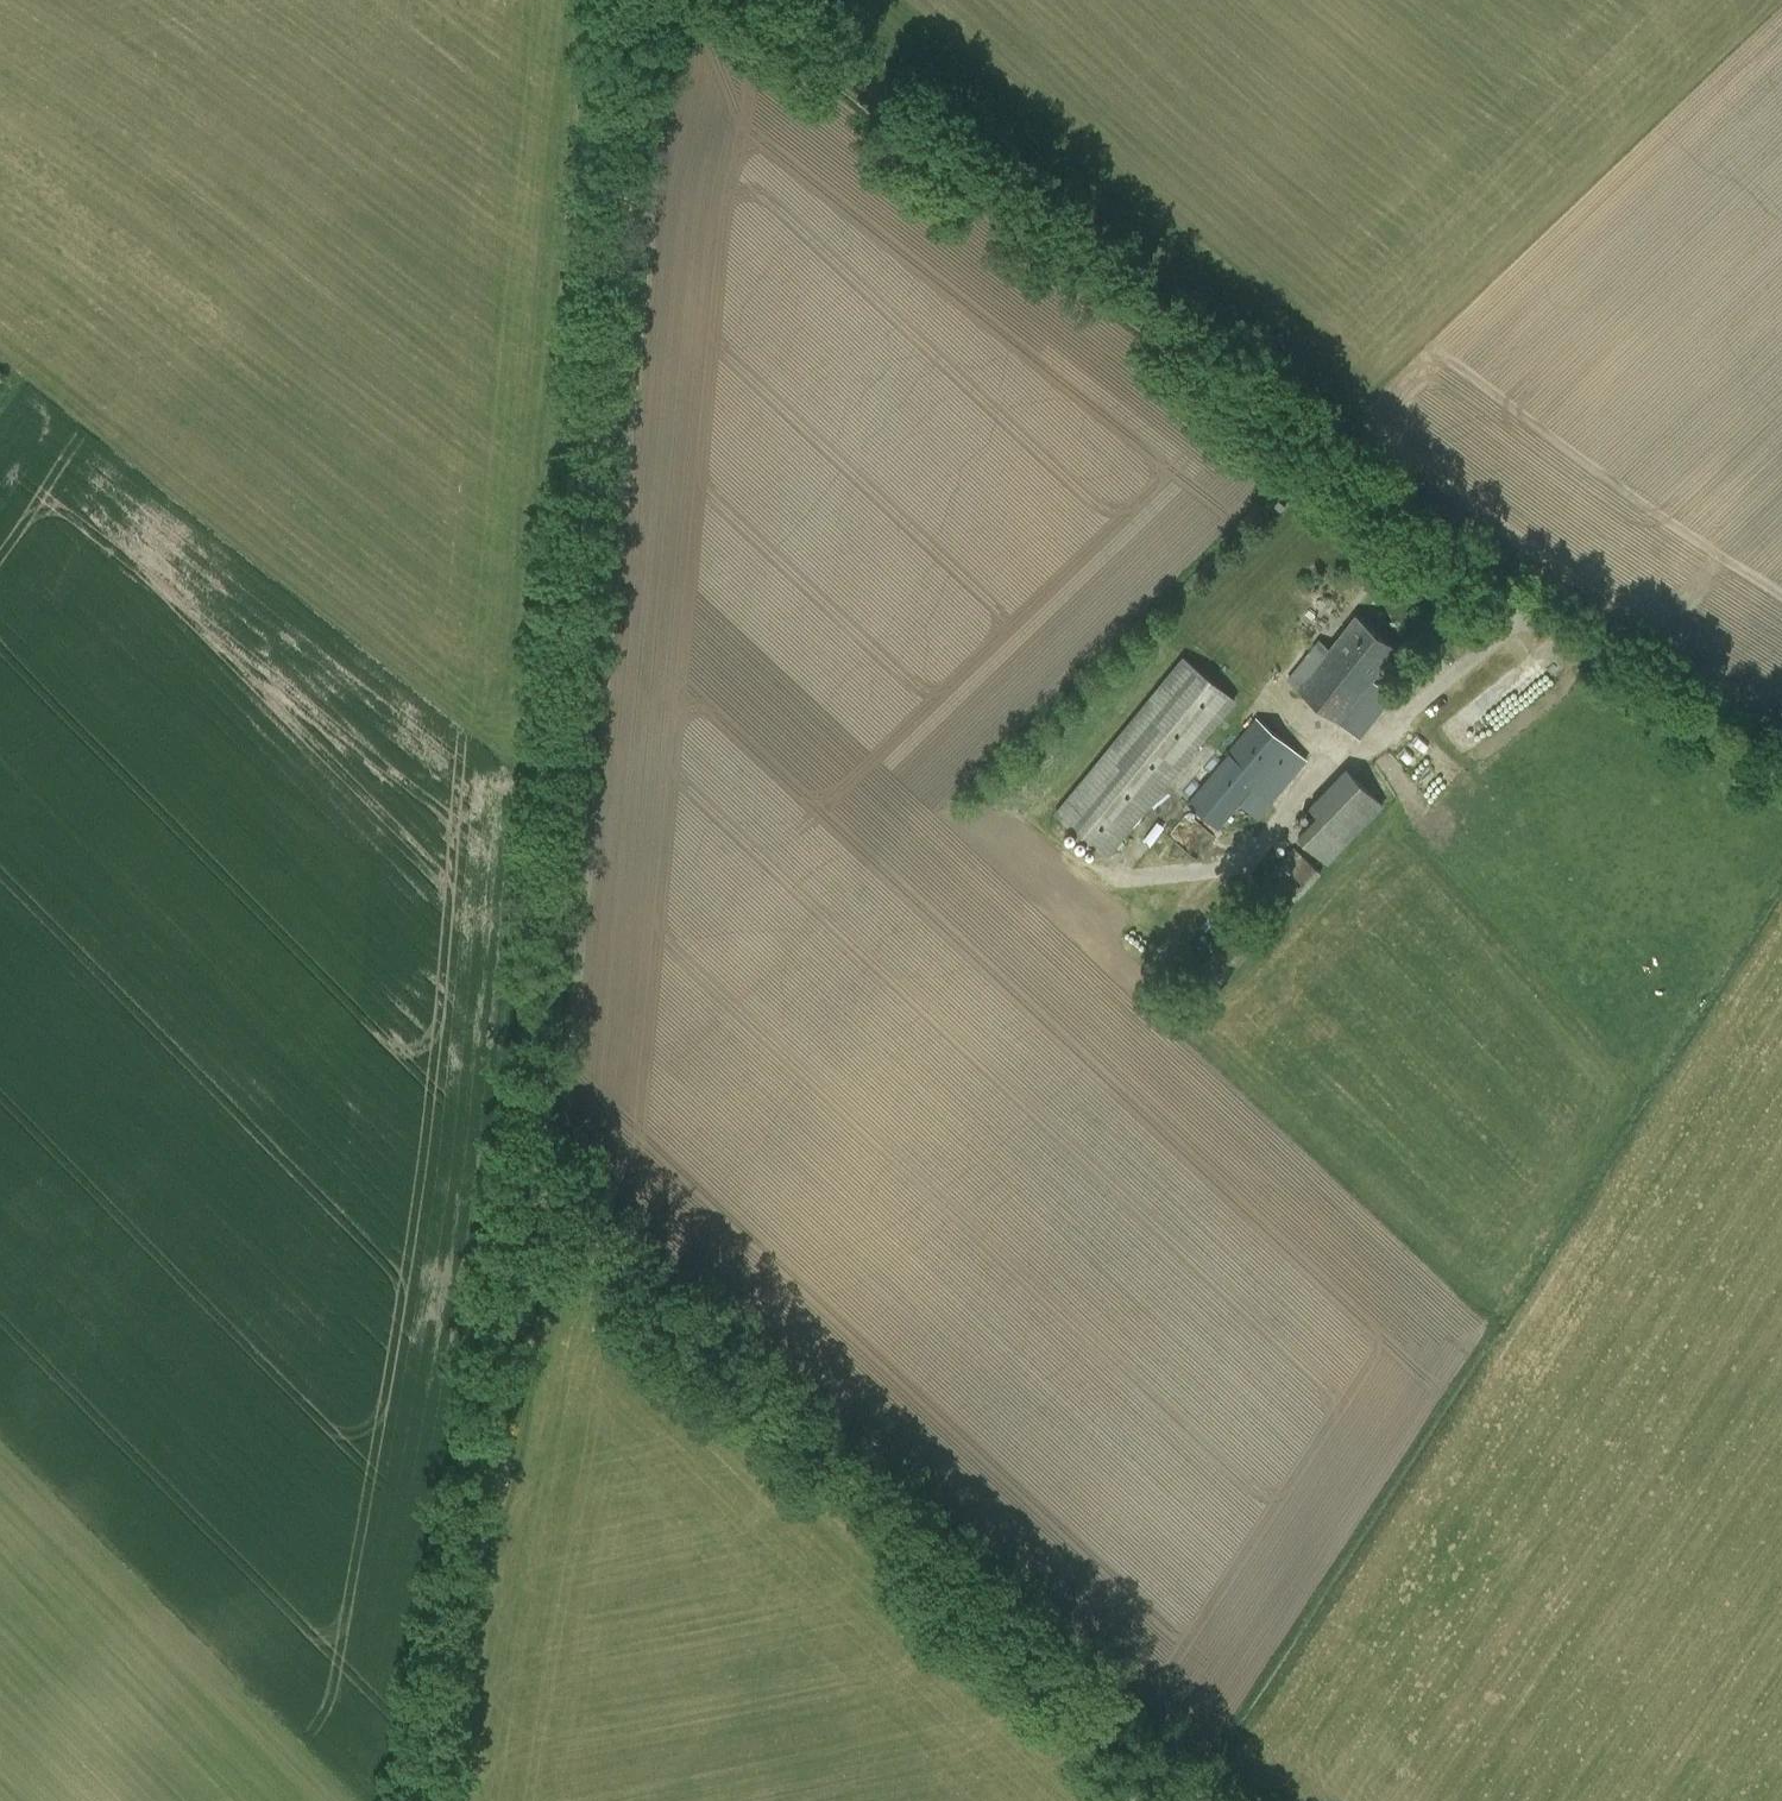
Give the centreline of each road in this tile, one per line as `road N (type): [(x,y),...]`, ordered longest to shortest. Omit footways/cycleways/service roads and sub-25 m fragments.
road 1 (unclassified): [(1781,760),(1486,569),(979,175),(774,0)]
road 2 (track): [(522,1193),(643,0)]
road 3 (track): [(522,1193),(559,1206),(1195,1800)]
road 4 (track): [(419,1800),(522,1193)]

